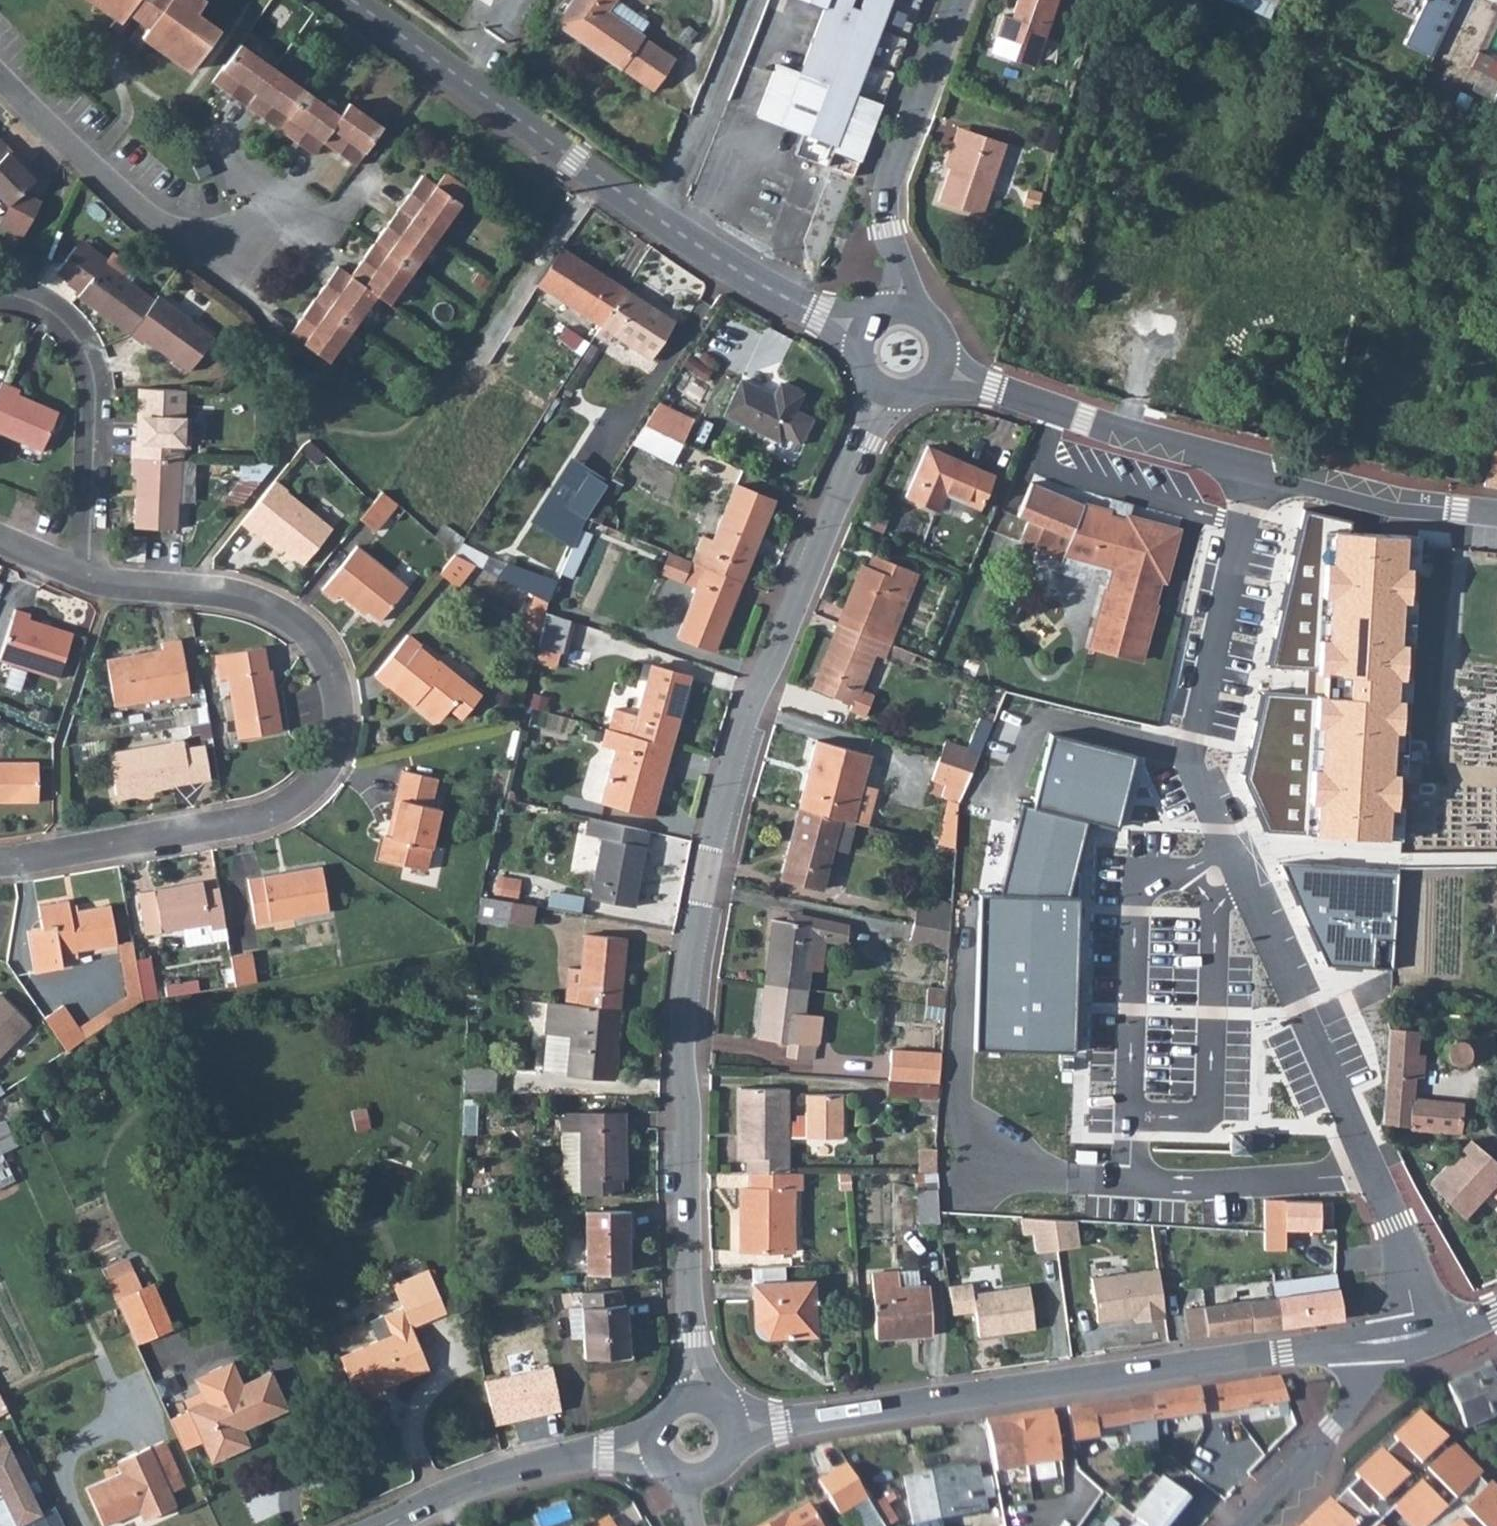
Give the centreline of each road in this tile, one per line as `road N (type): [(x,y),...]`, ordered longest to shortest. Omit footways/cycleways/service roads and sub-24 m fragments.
road 1 (residential): [(695,1397),(682,1026),(705,879),(743,724),(884,394)]
road 2 (residential): [(1421,1337),(1397,1224),(1192,768),(1255,472)]
road 3 (residential): [(82,573),(234,595),(288,618),(330,671),(336,744),(313,783),(269,813),(0,860)]
road 4 (secondary): [(732,1428),(1359,1345)]
road 5 (tertiary): [(665,222),(357,0)]
road 6 (residential): [(0,73),(168,227),(223,245),(297,223)]
road 7 (tertiary): [(1255,472),(1222,455),(939,369)]
road 8 (residential): [(0,294),(61,320),(93,370),(82,573)]
road 9 (residential): [(903,309),(884,216),(887,185),(957,0)]
road 10 (secondary): [(384,1525),(506,1473),(653,1445)]
road 11 (tertiary): [(1496,514),(1391,509),(1255,472)]
road 12 (residential): [(751,0),(665,222)]
road 13 (tertiary): [(862,329),(746,276),(665,222)]
road 14 (secondary): [(1244,1525),(1349,1402),(1363,1365),(1359,1345)]

